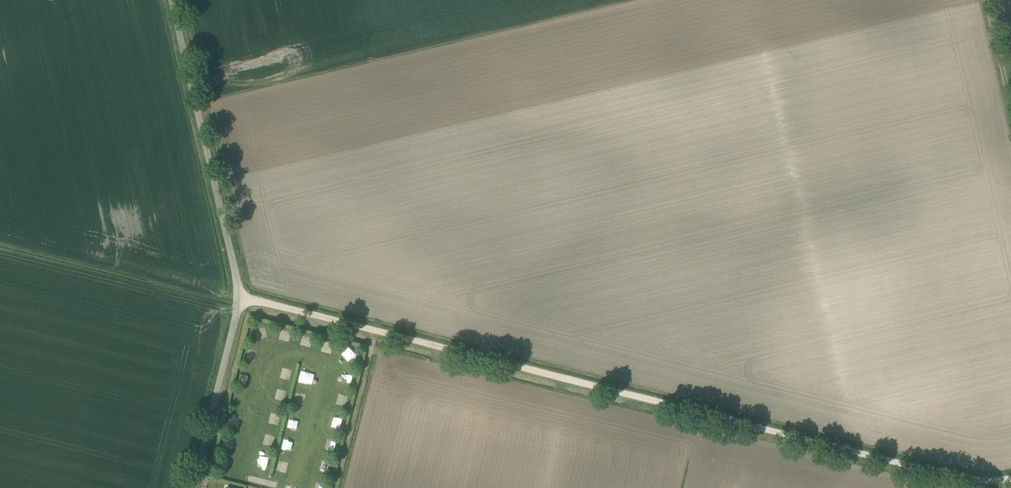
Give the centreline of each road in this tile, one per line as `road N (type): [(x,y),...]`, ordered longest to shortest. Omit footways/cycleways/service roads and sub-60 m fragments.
road 1 (track): [(238,299),(963,479),(1010,477)]
road 2 (unclassified): [(192,487),(238,290),(173,0)]

